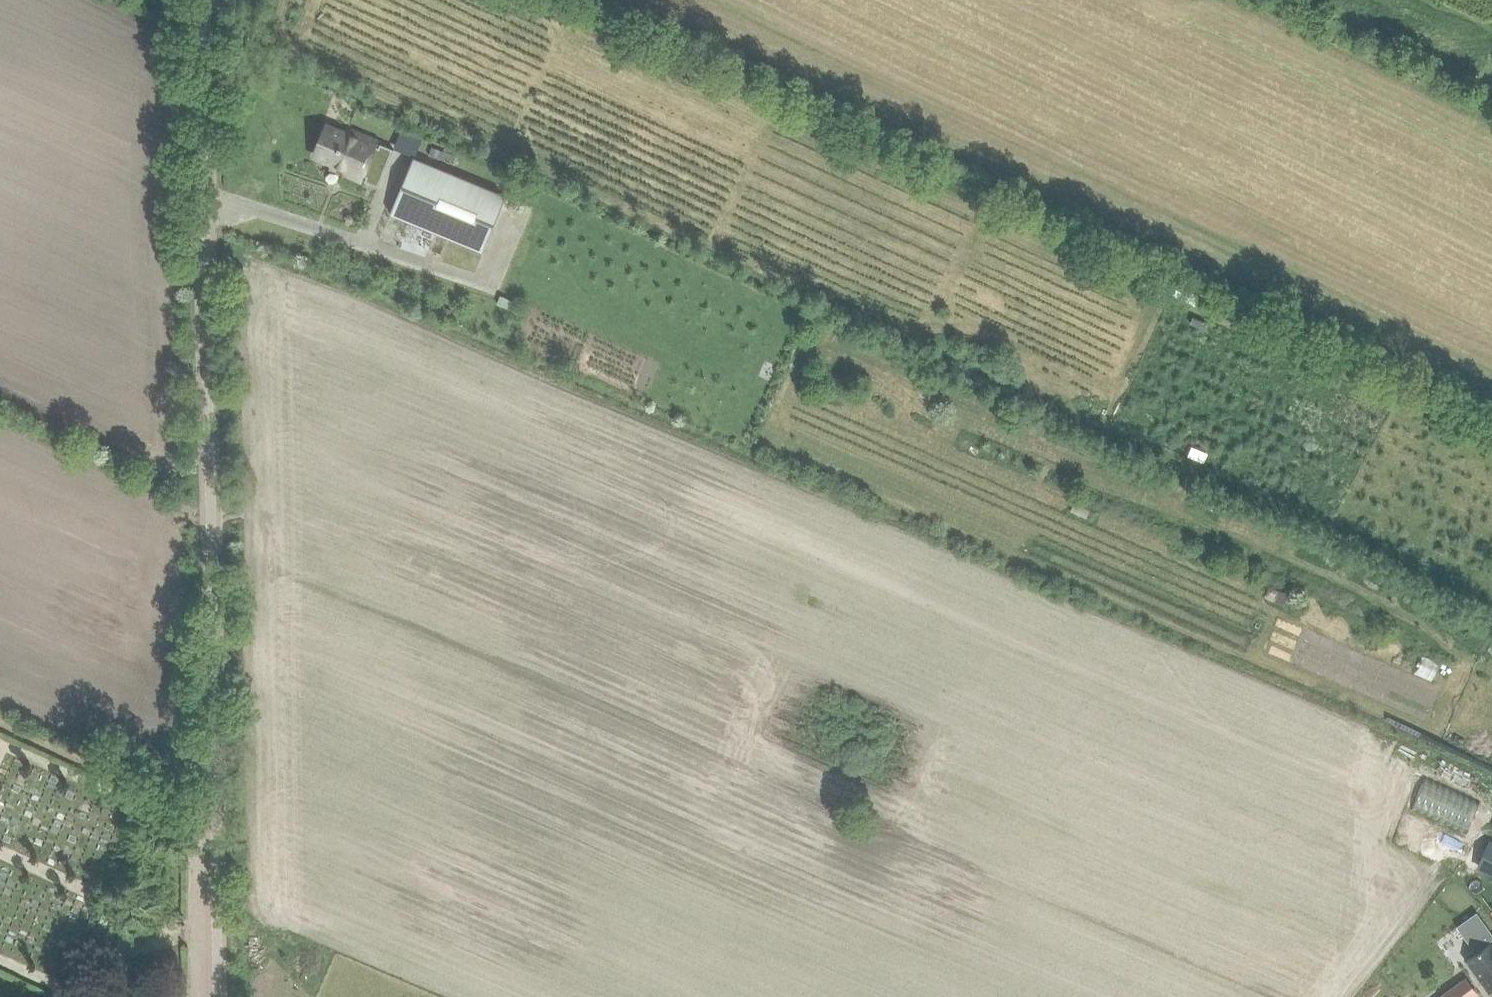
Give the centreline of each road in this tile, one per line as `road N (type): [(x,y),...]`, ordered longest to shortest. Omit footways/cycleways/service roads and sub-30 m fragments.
road 1 (tertiary): [(218,996),(209,16)]

